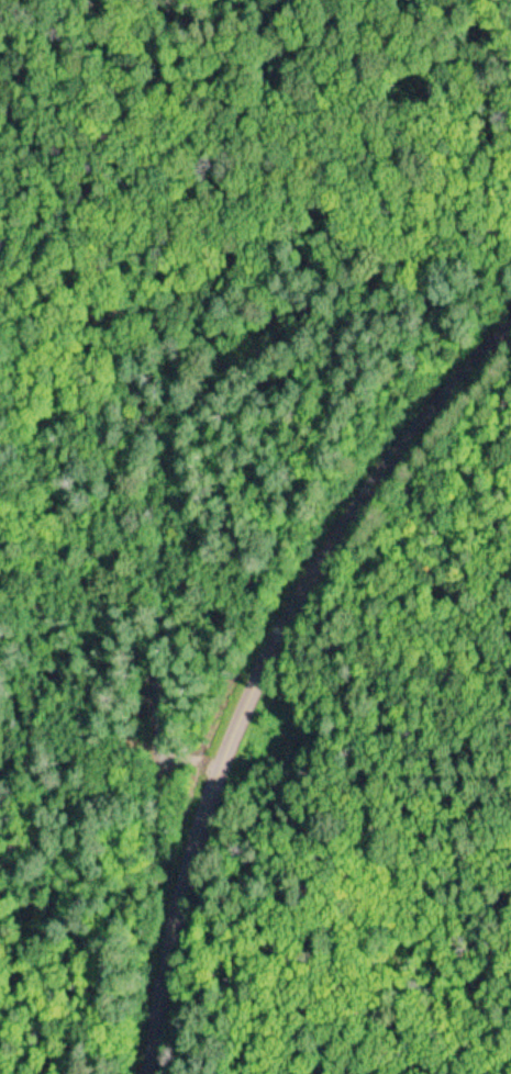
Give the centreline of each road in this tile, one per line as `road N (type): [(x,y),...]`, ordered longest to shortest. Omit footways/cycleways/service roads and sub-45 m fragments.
road 1 (residential): [(202,786),(160,745),(181,479),(202,430),(324,377),(460,383)]
road 2 (secondary): [(202,786),(240,703),(348,517),(510,336)]
road 3 (secondary): [(150,1073),(160,961),(202,786)]
road 4 (residential): [(510,588),(348,517)]

